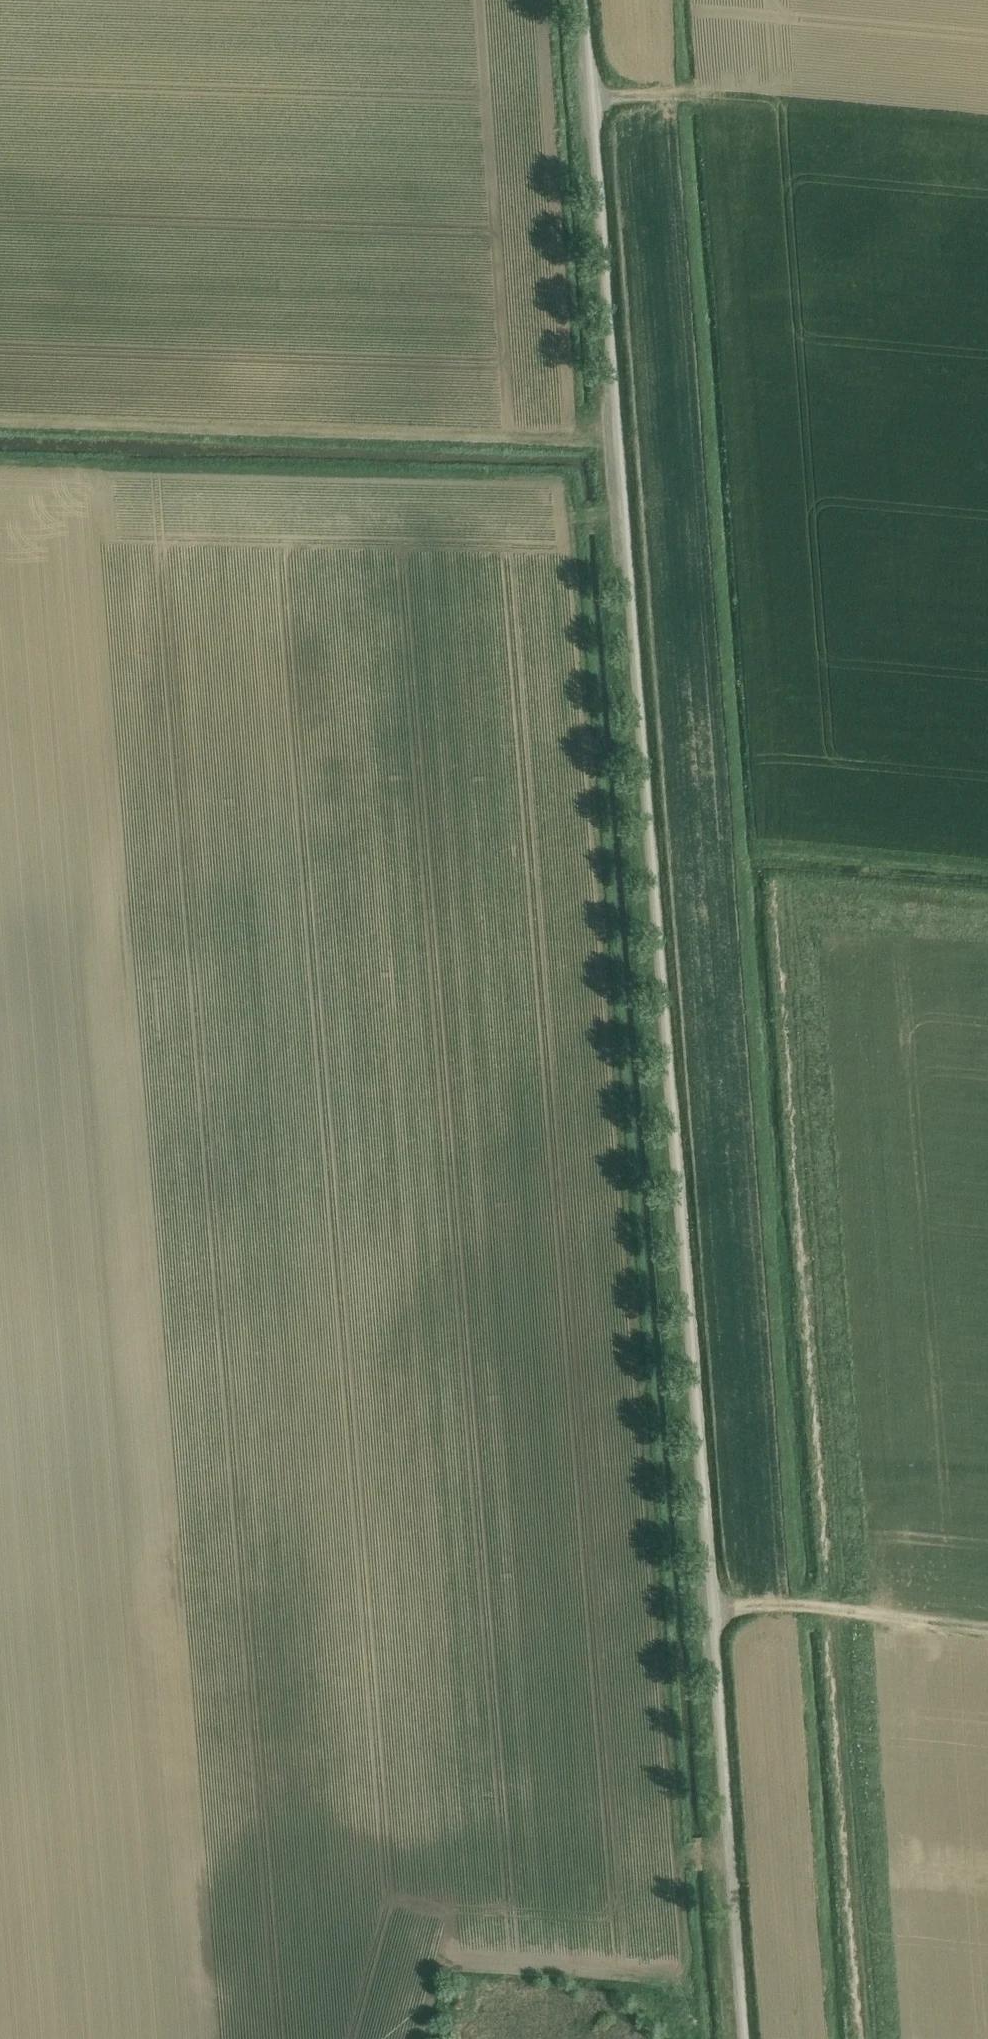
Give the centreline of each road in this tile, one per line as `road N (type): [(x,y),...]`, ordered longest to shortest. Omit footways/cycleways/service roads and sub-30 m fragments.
road 1 (unclassified): [(744,2038),(587,0)]
road 2 (track): [(713,1610),(778,1606),(987,1623)]

